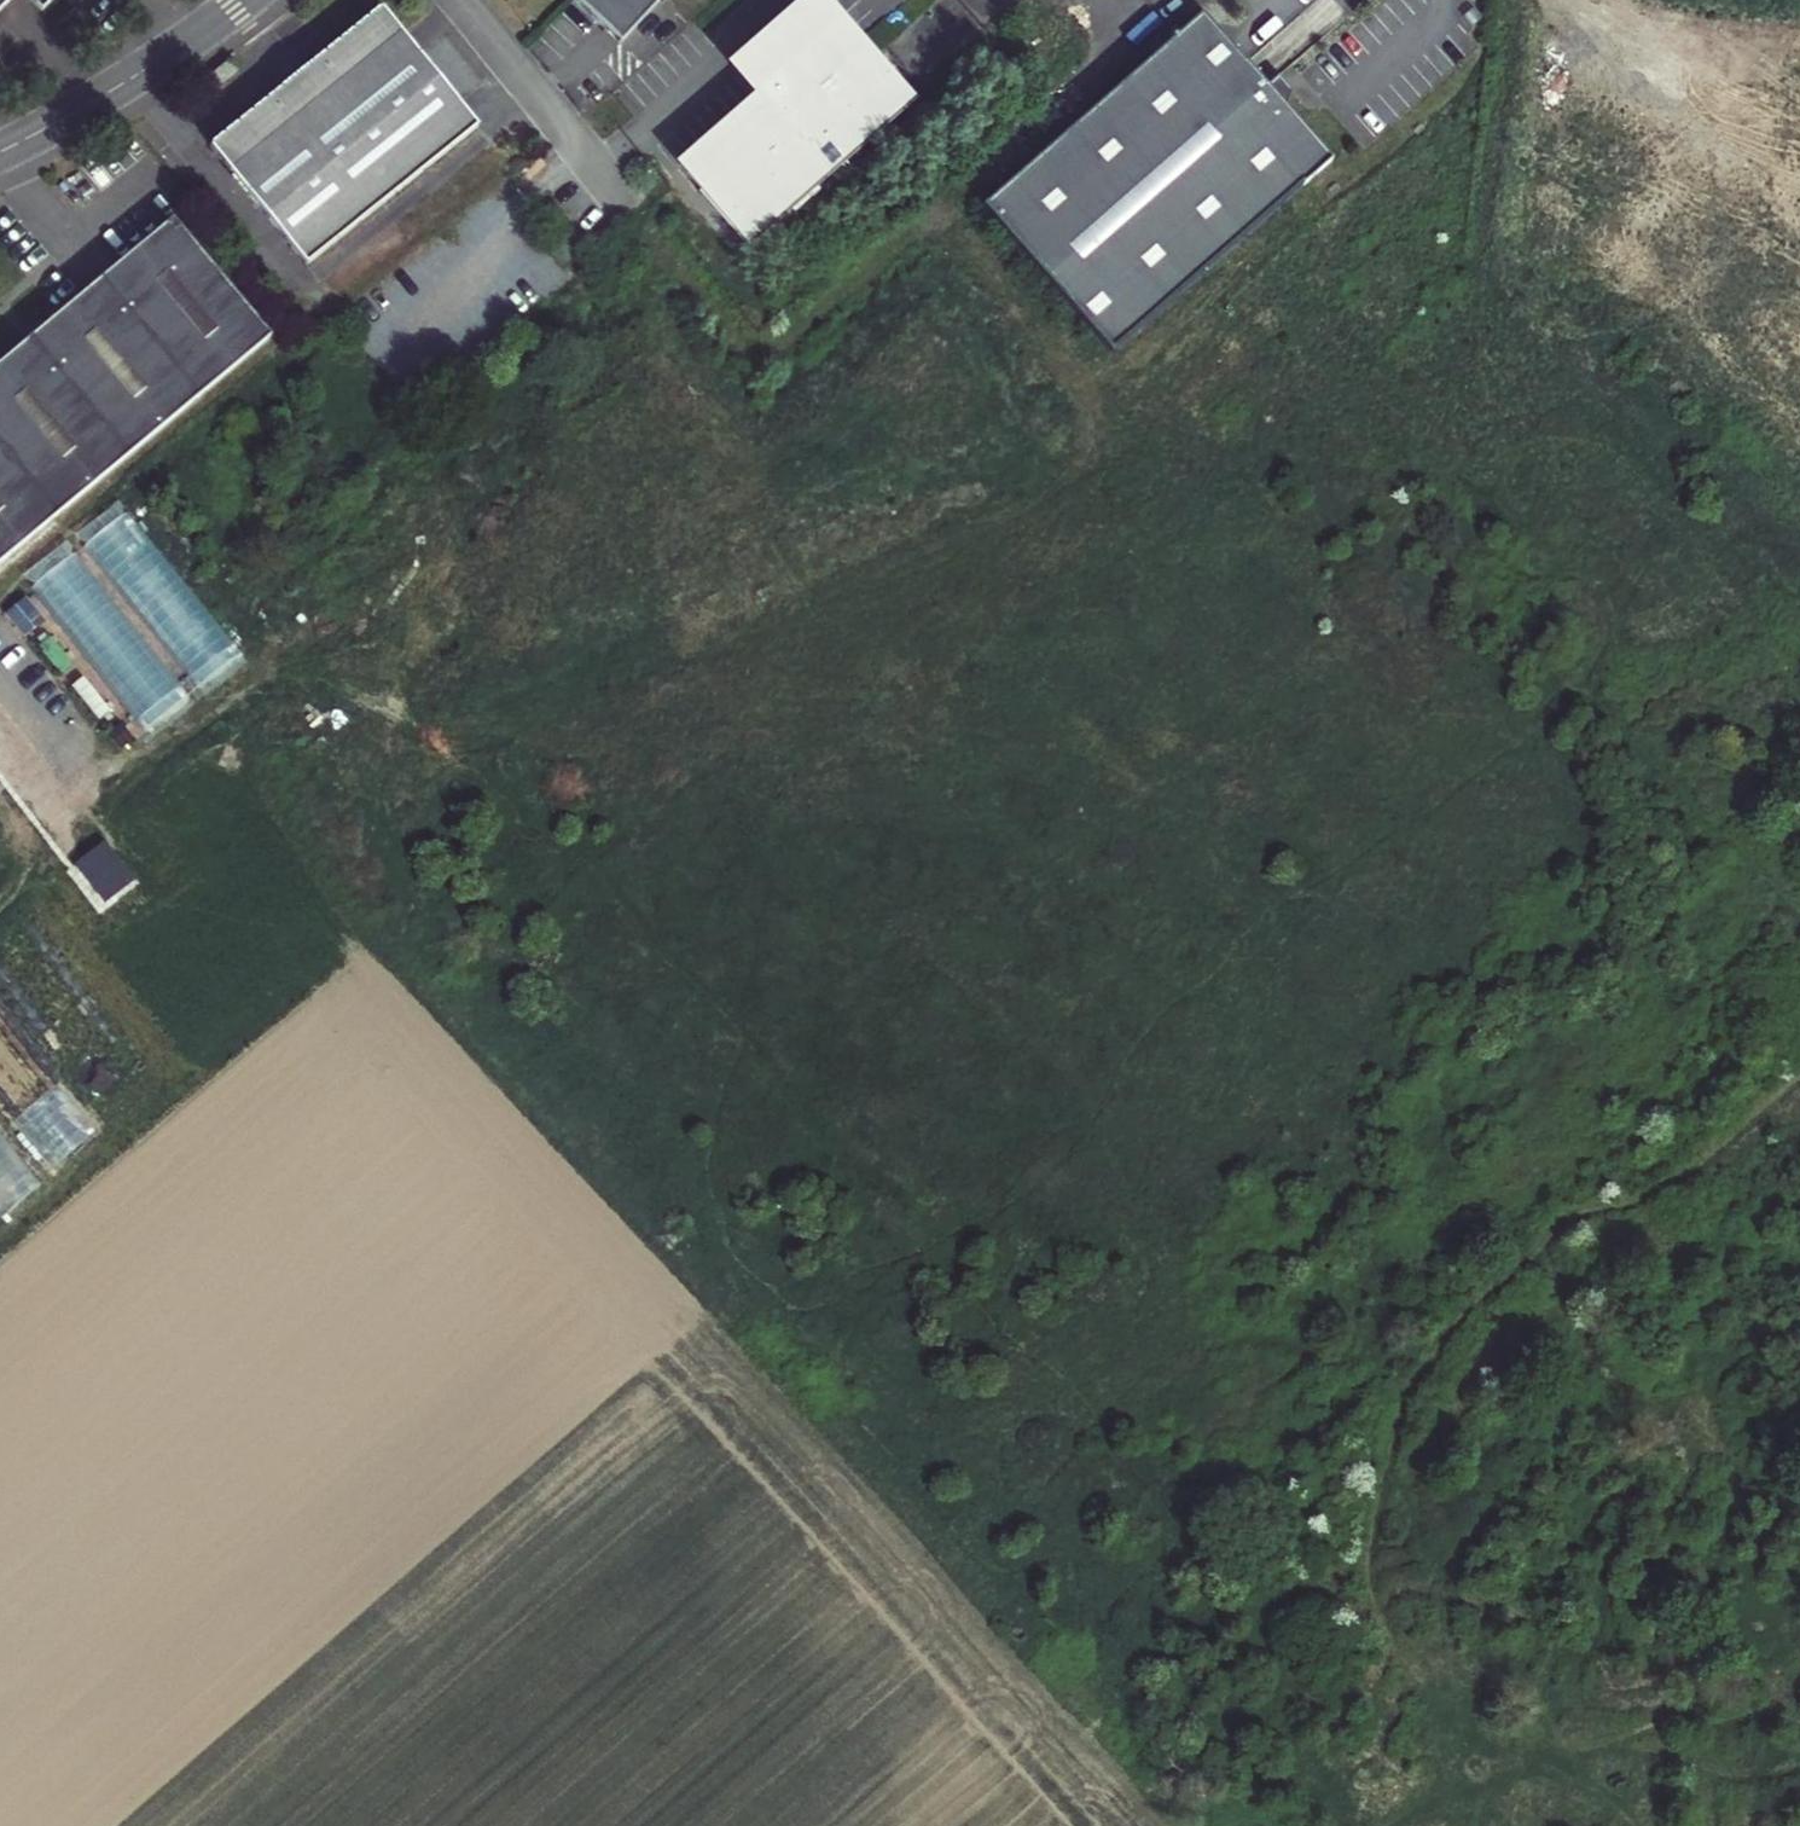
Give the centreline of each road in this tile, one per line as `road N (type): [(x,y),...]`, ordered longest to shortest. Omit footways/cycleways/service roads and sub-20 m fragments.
road 1 (residential): [(0,151),(152,65),(245,0)]
road 2 (residential): [(463,0),(624,198)]

